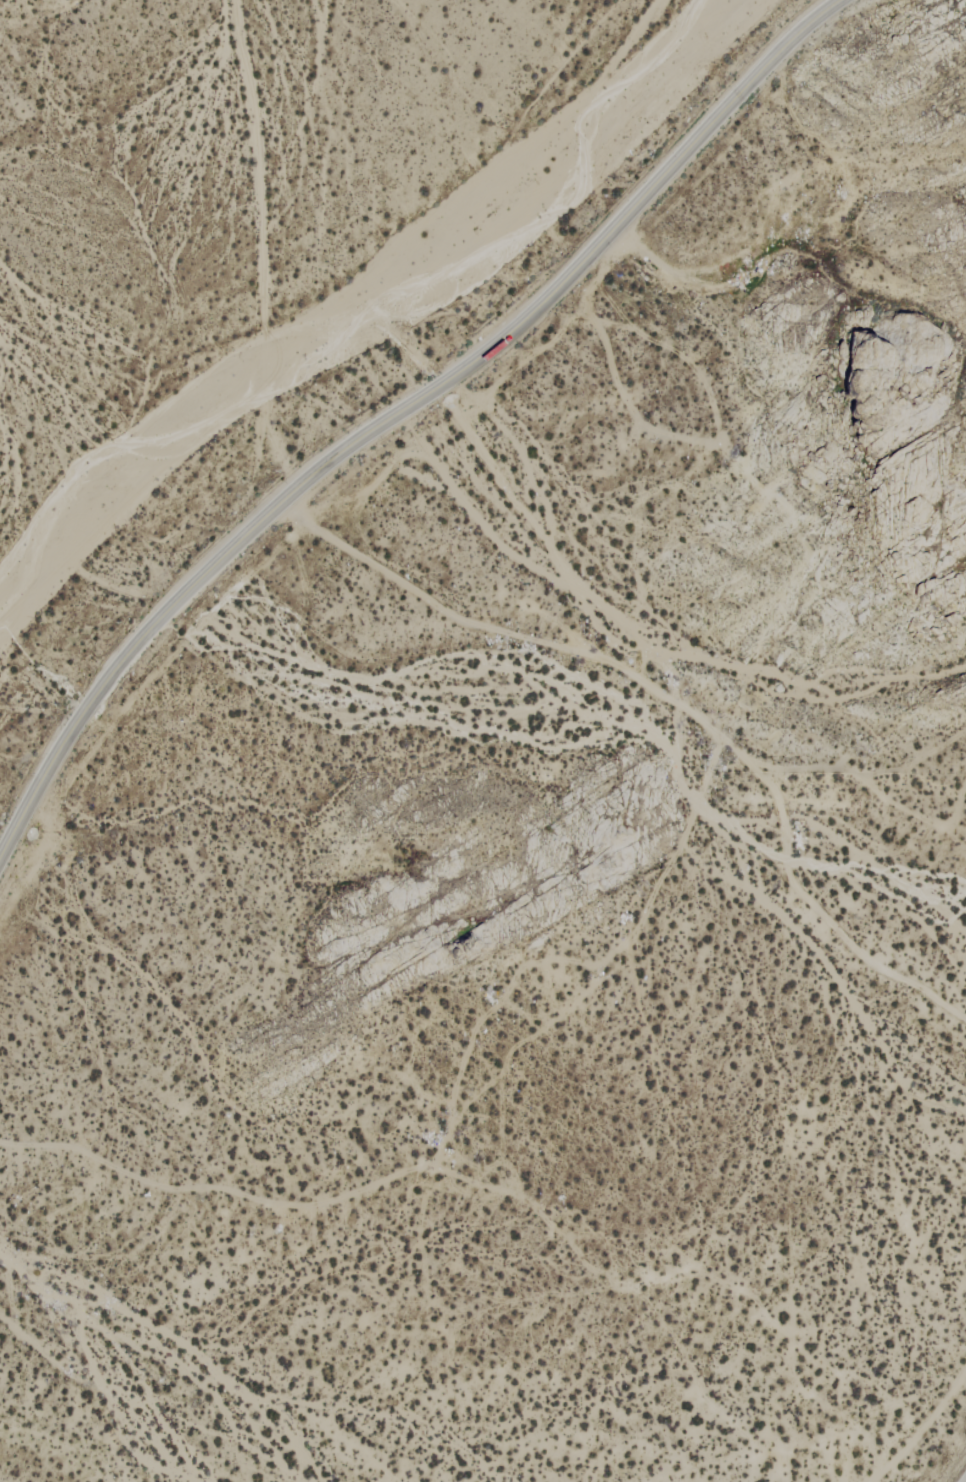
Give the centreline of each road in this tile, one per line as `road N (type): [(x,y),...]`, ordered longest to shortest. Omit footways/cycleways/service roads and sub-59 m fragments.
road 1 (tertiary): [(0,856),(90,699),(172,605),(329,459),(507,336),(771,59),(839,0)]

